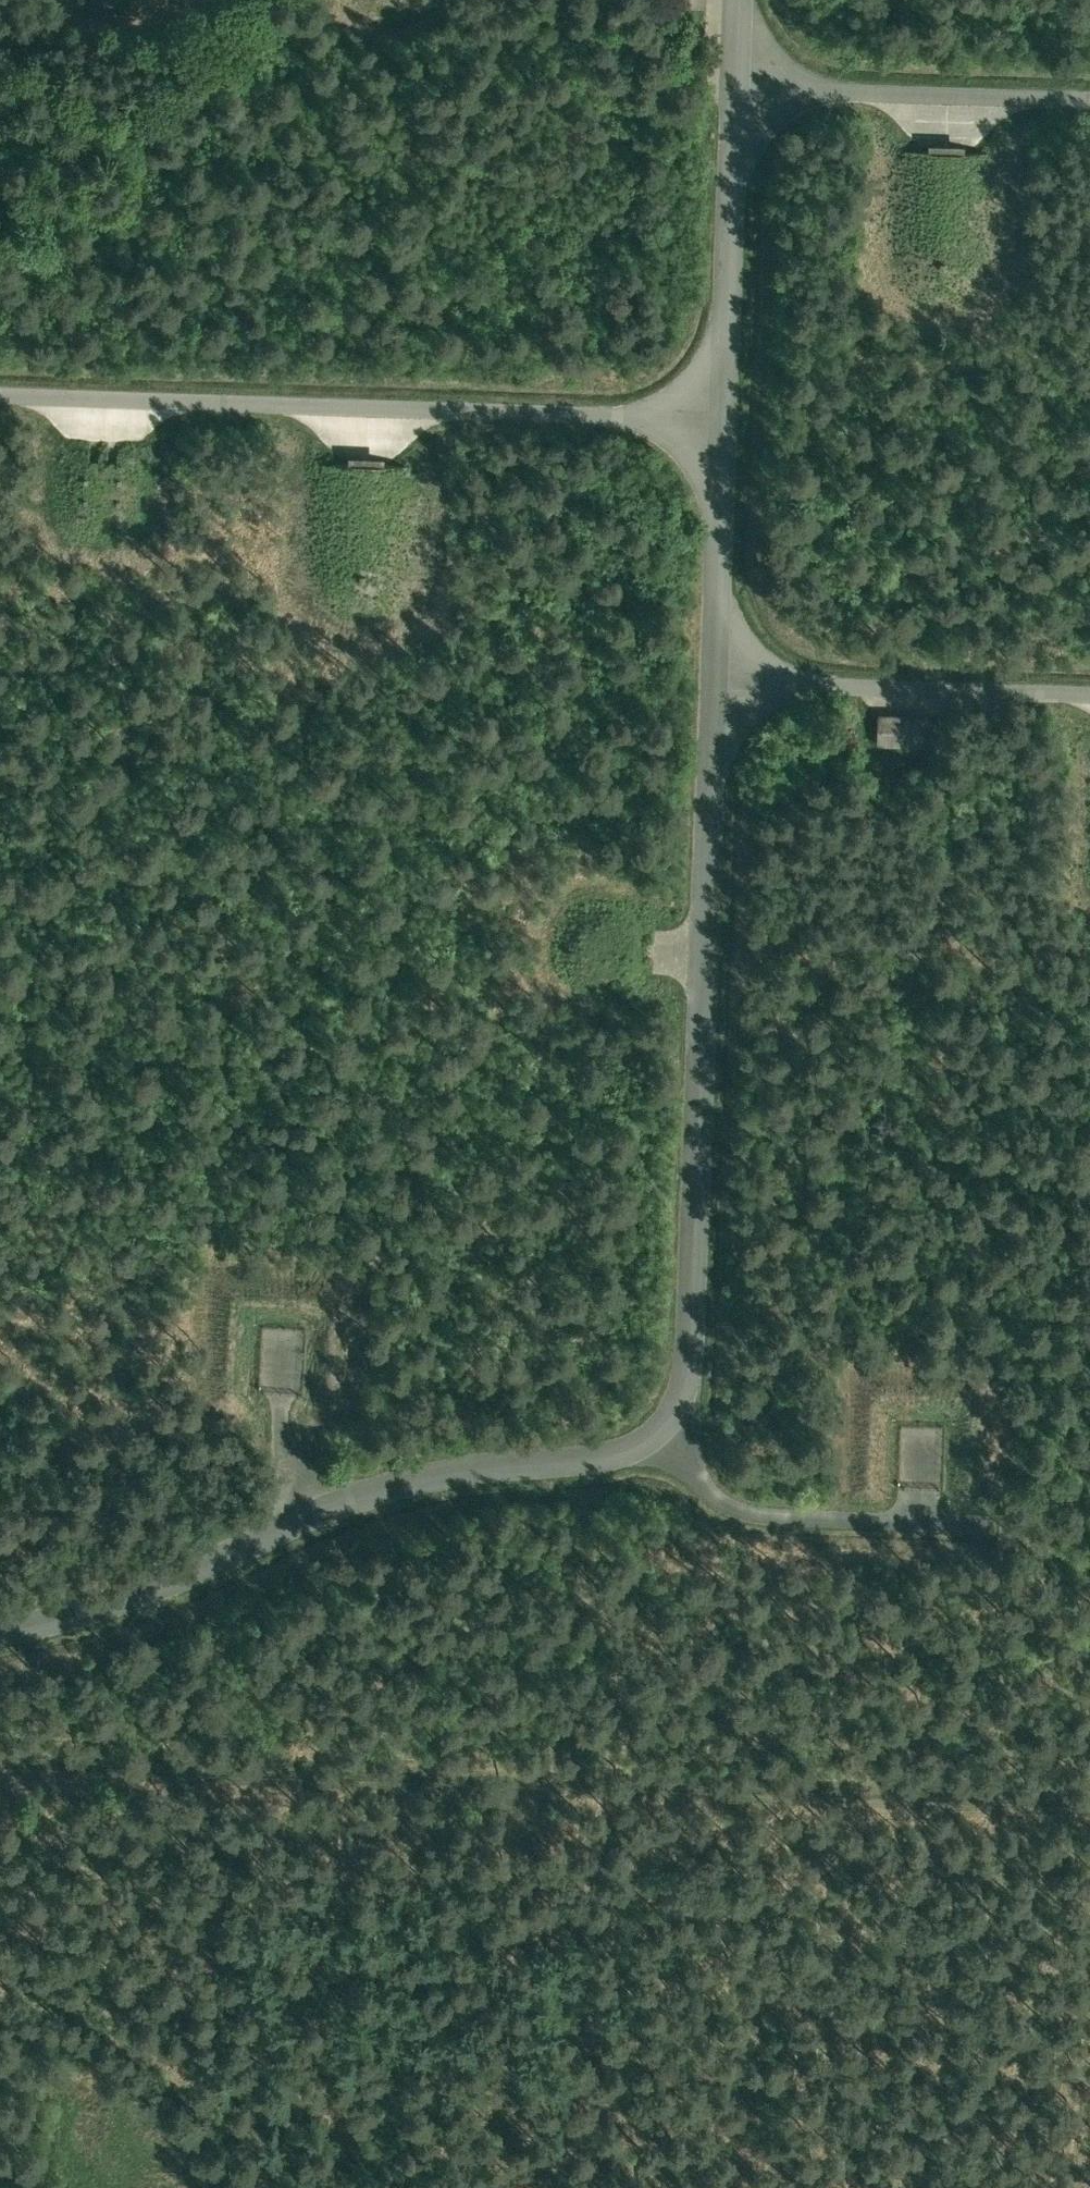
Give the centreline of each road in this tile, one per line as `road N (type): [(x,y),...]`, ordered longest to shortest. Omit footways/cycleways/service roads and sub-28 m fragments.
road 1 (track): [(1089,1829),(0,1793)]

